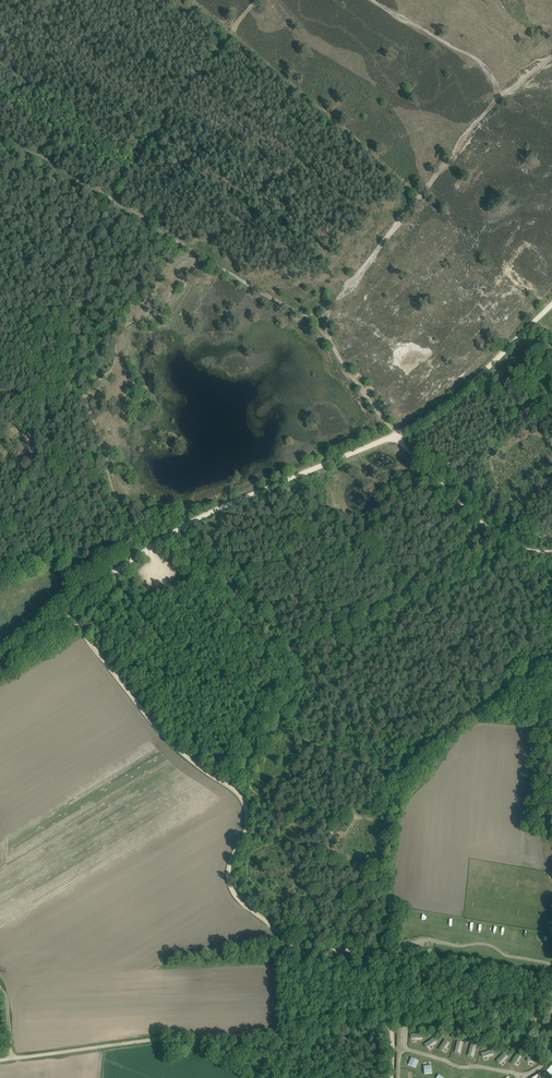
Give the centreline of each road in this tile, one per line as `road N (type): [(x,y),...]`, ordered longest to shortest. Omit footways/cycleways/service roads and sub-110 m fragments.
road 1 (track): [(295,940),(227,886),(250,813),(244,798),(186,754),(68,608)]
road 2 (track): [(391,1019),(2,1059)]
road 3 (track): [(551,645),(384,773),(379,801),(390,896),(381,951)]
road 4 (track): [(231,32),(418,193)]
road 5 (track): [(395,435),(181,525)]
road 6 (track): [(395,435),(450,402),(551,305)]
road 7 (track): [(551,553),(506,542),(395,435)]
road 8 (track): [(311,322),(418,193)]
road 9 (track): [(311,322),(395,435)]

